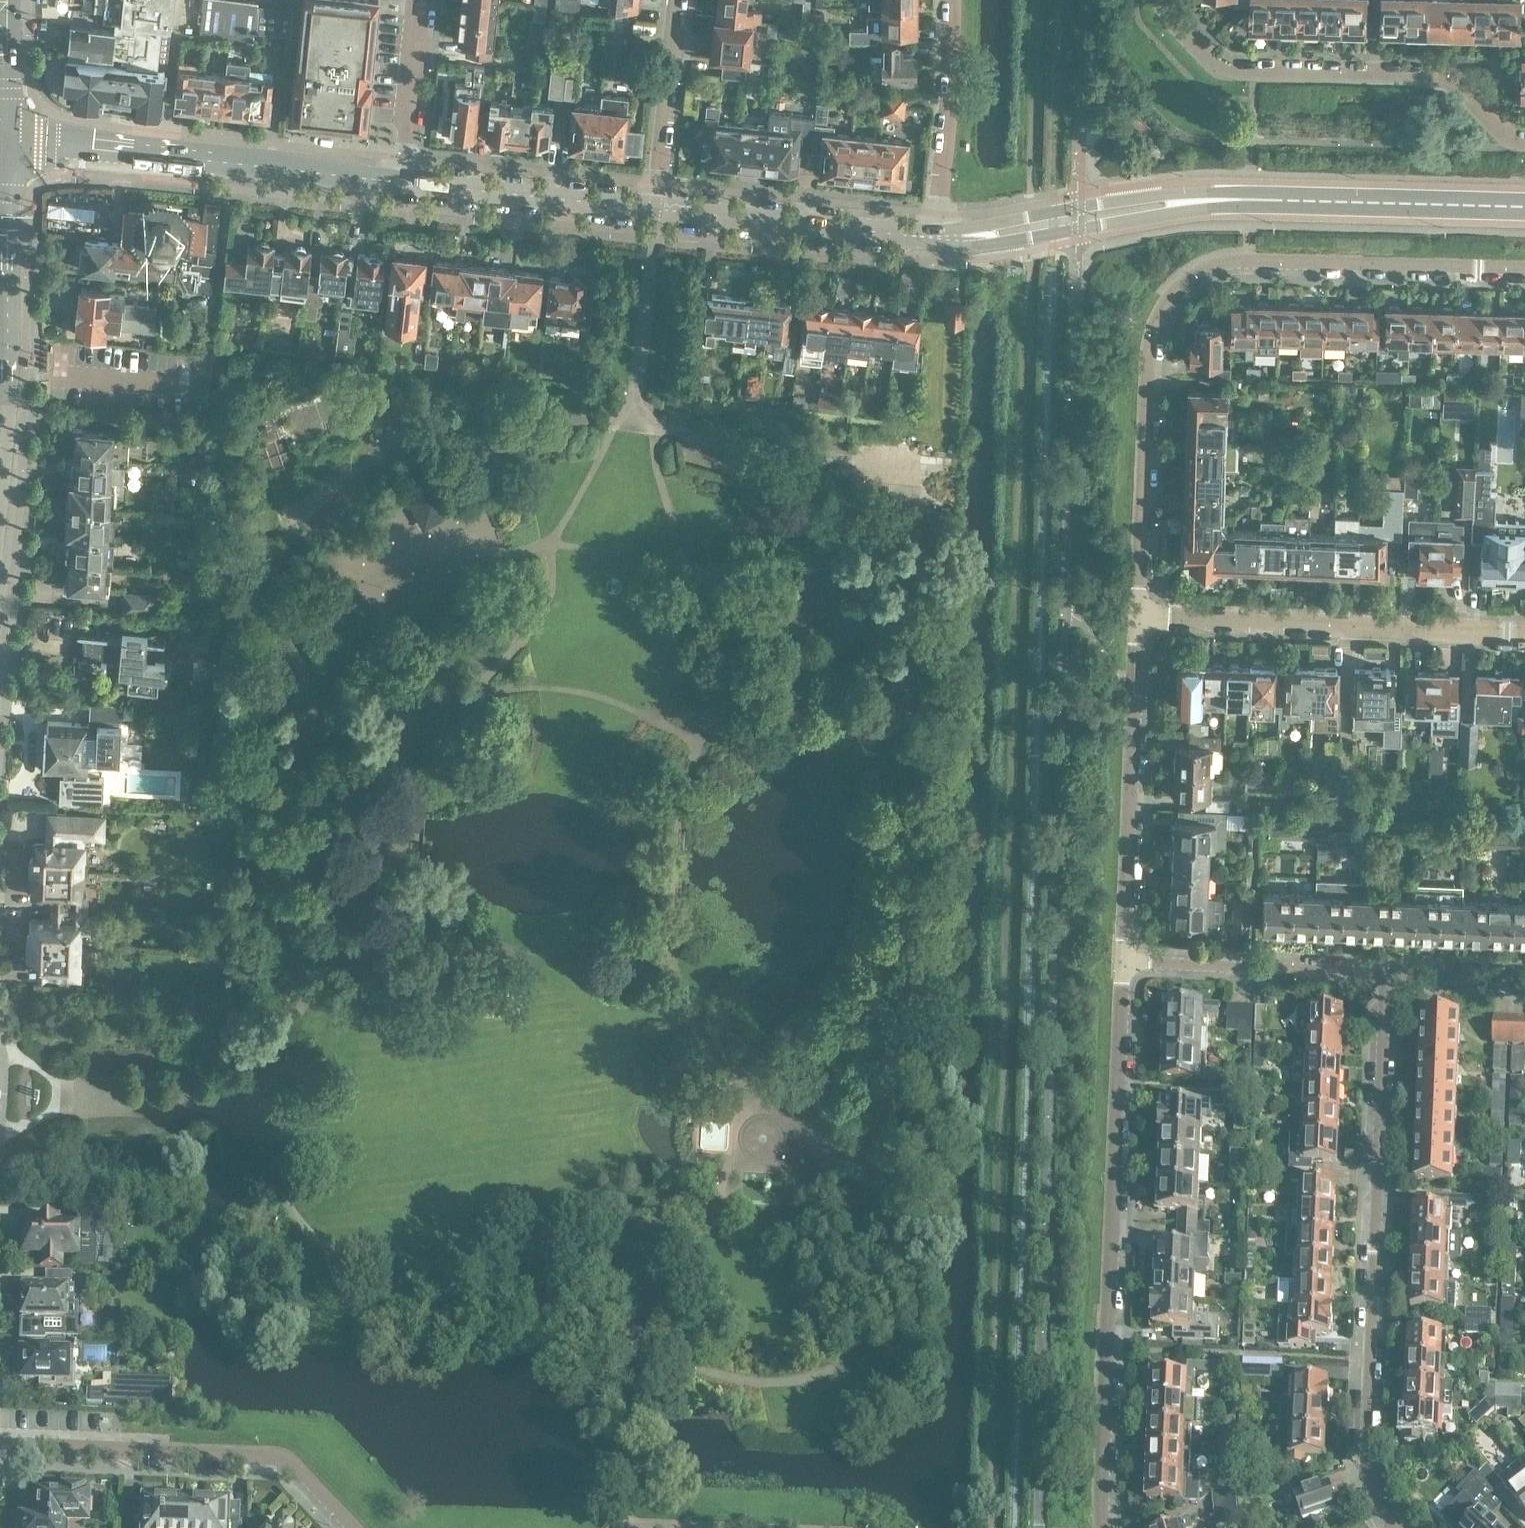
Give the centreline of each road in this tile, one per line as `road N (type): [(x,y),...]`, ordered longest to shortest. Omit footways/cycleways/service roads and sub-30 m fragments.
road 1 (residential): [(1140,621),(1151,344),(1173,296),(1220,264),(1252,258),(1524,268)]
road 2 (residential): [(1104,1527),(1126,962)]
road 3 (residential): [(1384,973),(1362,1466),(1389,1527)]
road 4 (residential): [(1524,146),(1511,146),(1450,79),(1217,71),(1159,0)]
road 5 (unclassified): [(937,235),(969,246),(1176,213),(1350,202)]
road 6 (unclassified): [(1350,202),(1210,191),(937,235)]
road 7 (unclassified): [(403,182),(1,145)]
road 8 (residential): [(1140,621),(1524,636)]
road 9 (residential): [(359,1527),(275,1459),(0,1443)]
road 10 (residential): [(1126,962),(1140,621)]
road 11 (unclassified): [(937,235),(656,209)]
road 12 (residential): [(1384,973),(1126,962)]
road 13 (unclassified): [(656,209),(403,182)]
road 14 (secondary): [(0,384),(1,145)]
road 15 (residential): [(937,235),(952,0)]
road 16 (residential): [(656,209),(678,0)]
road 17 (residential): [(403,182),(421,0)]
road 18 (residential): [(1350,202),(1524,207)]
road 19 (residential): [(1524,981),(1384,973)]

